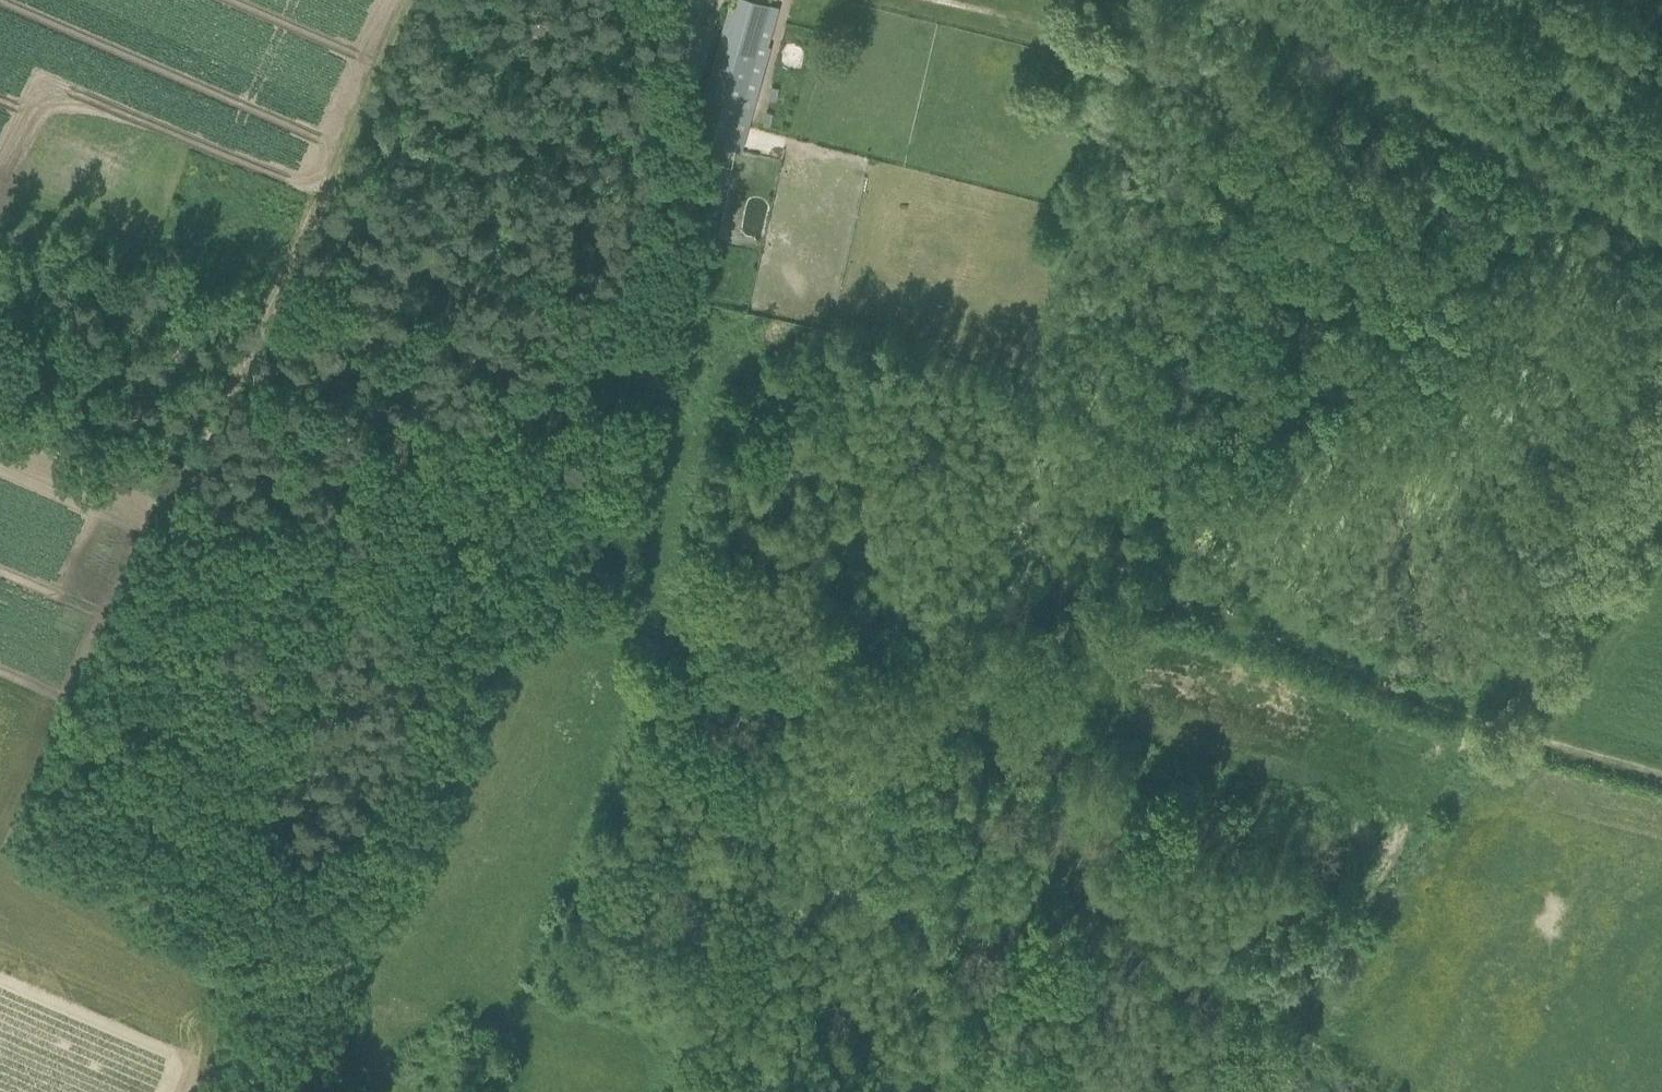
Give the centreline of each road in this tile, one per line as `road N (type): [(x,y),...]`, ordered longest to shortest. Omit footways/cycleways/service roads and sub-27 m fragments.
road 1 (track): [(527,579),(826,685),(885,696),(997,679),(1120,615),(1156,602),(1194,606),(1475,722)]
road 2 (track): [(703,0),(644,193),(598,453),(577,489),(535,528),(527,579)]
road 3 (track): [(412,0),(307,243),(175,505)]
road 4 (track): [(34,819),(175,505)]
road 5 (track): [(1475,722),(1661,443)]
road 6 (track): [(1475,722),(1661,774)]

